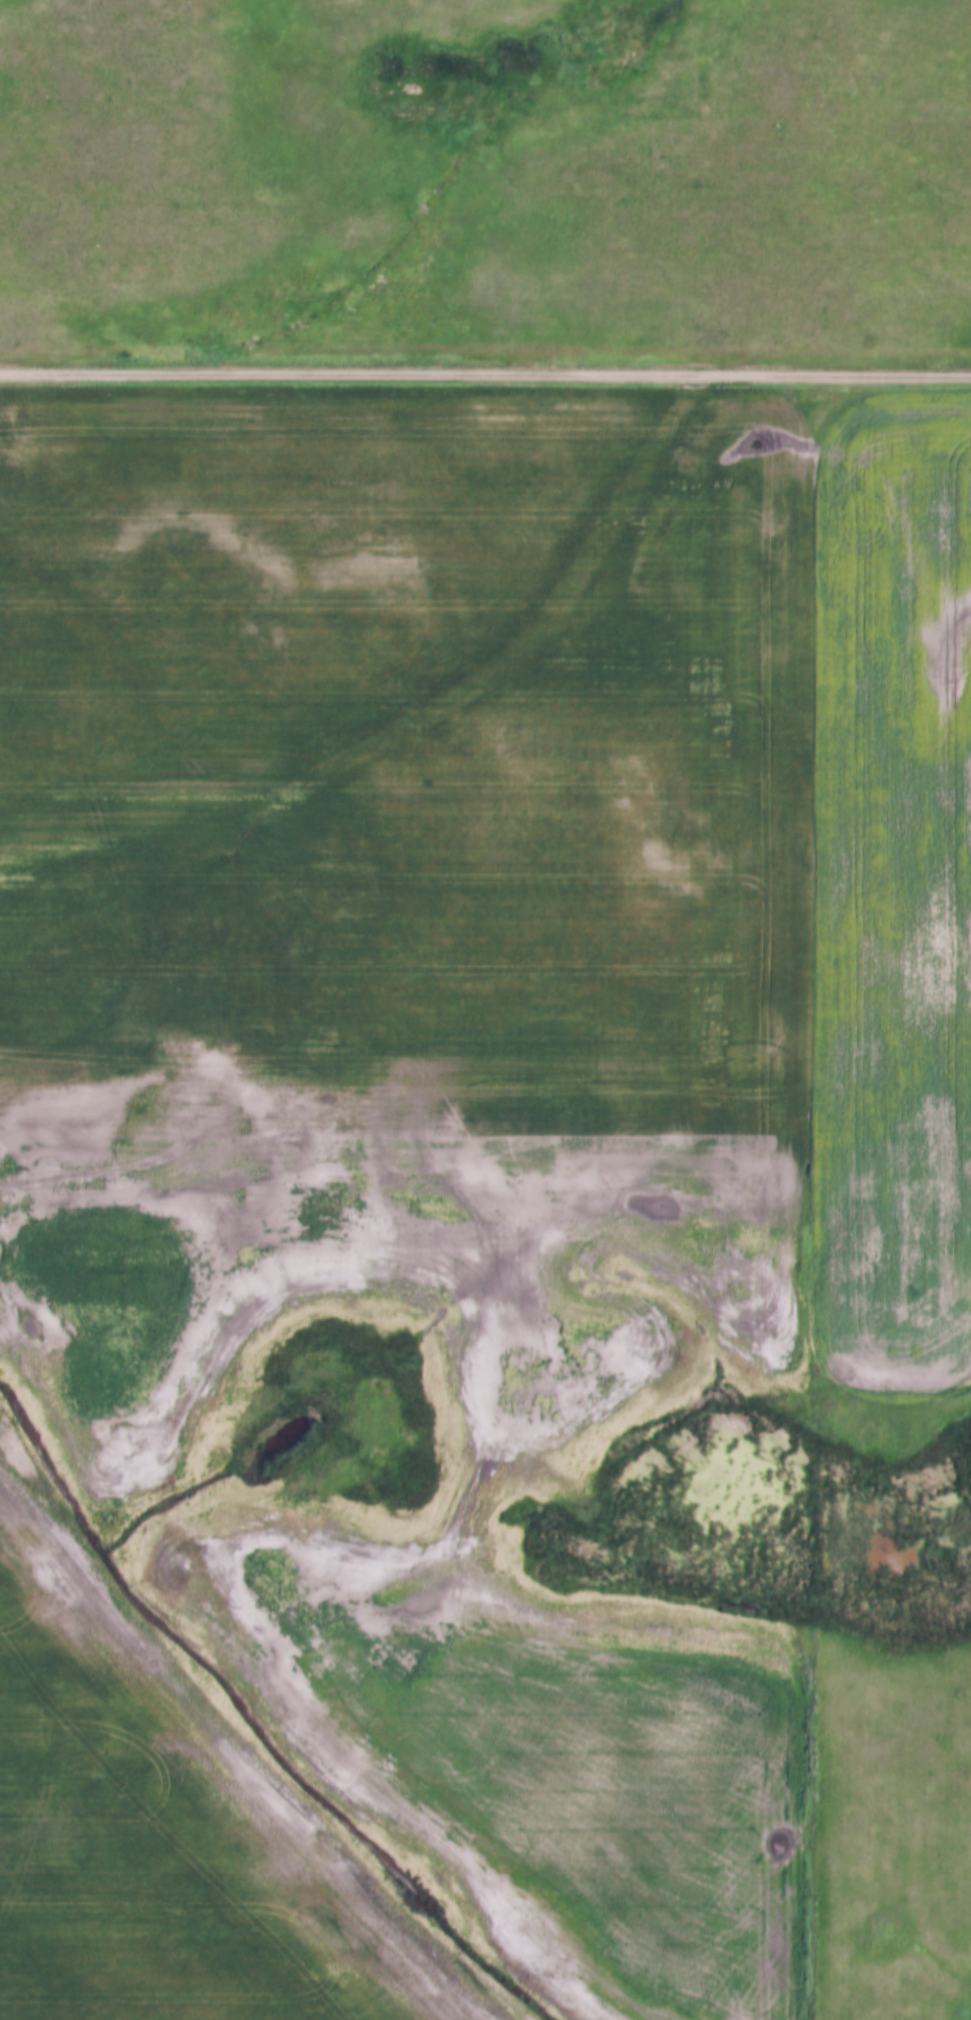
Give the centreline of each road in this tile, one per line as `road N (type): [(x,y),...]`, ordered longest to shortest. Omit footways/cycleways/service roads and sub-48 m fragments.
road 1 (residential): [(970,380),(0,380)]

